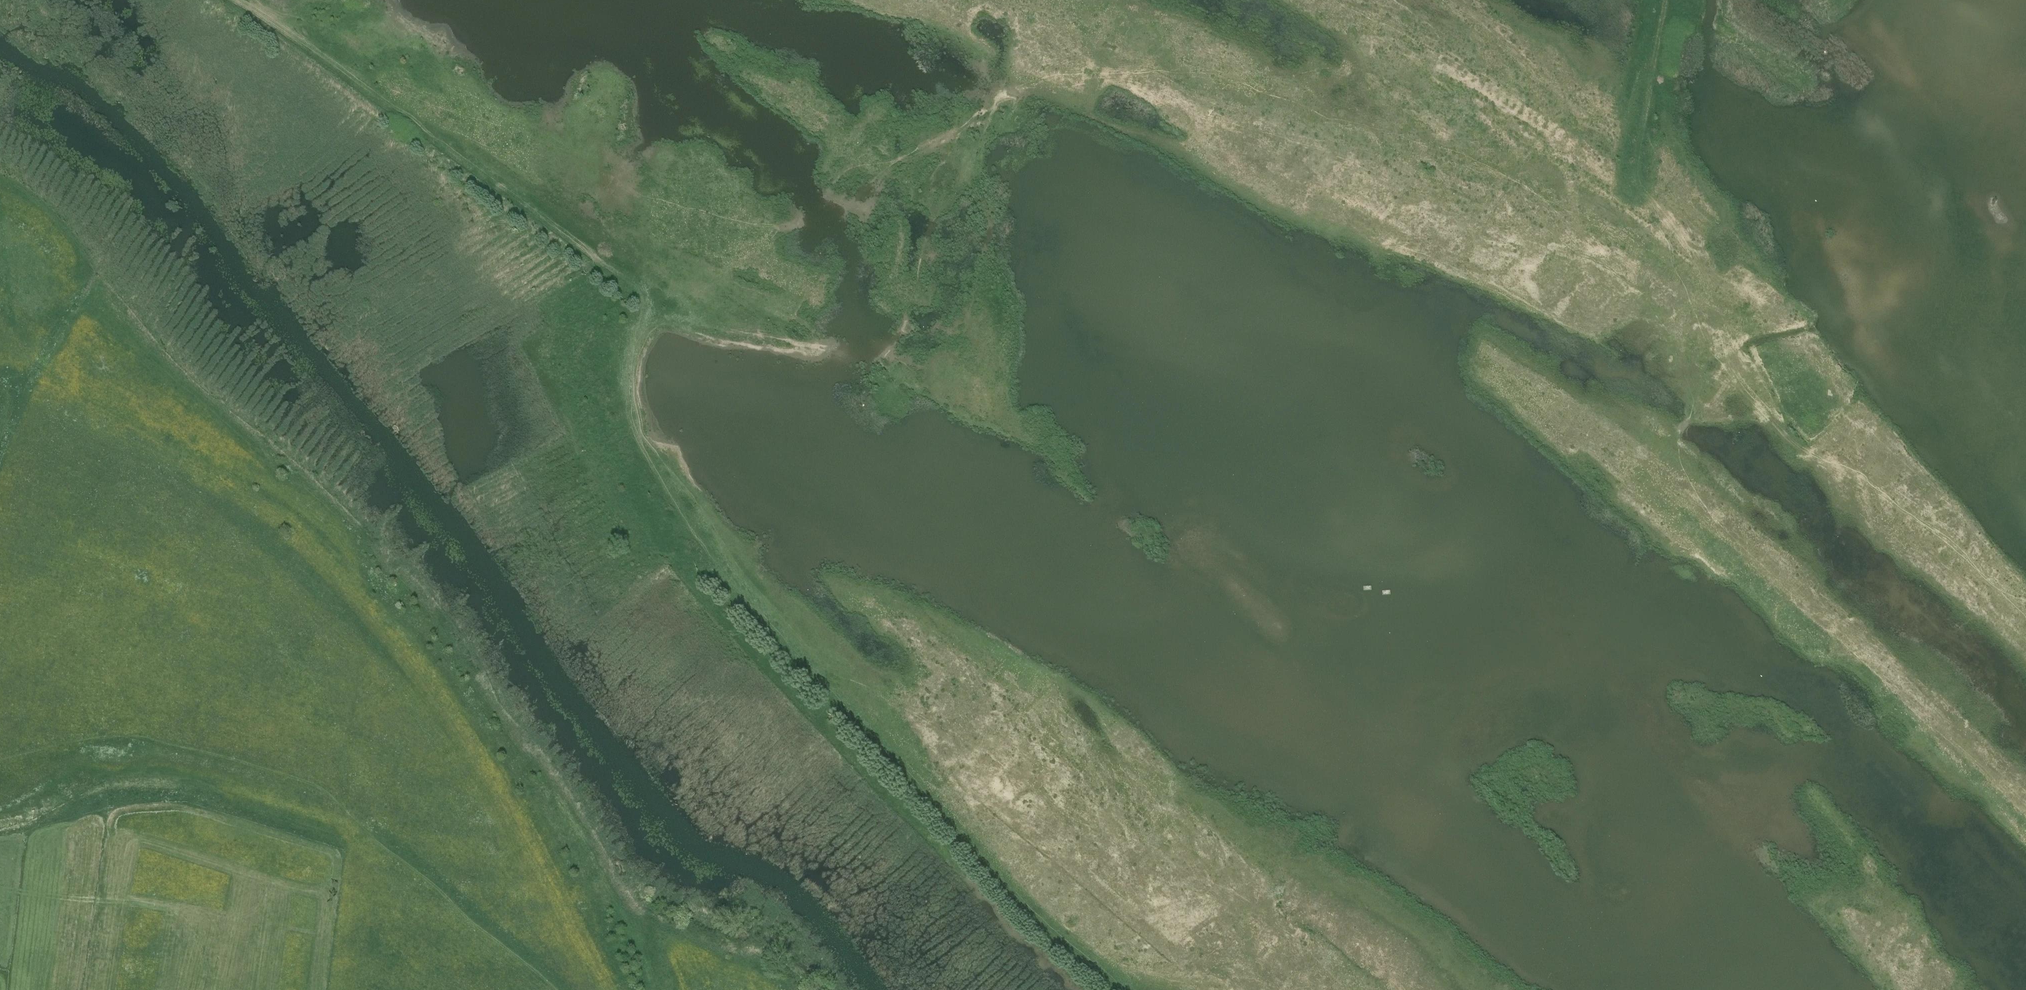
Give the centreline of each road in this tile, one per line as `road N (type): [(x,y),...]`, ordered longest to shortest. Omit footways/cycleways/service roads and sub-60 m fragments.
road 1 (track): [(2025,803),(1711,518)]
road 2 (track): [(1664,0),(1633,165)]

